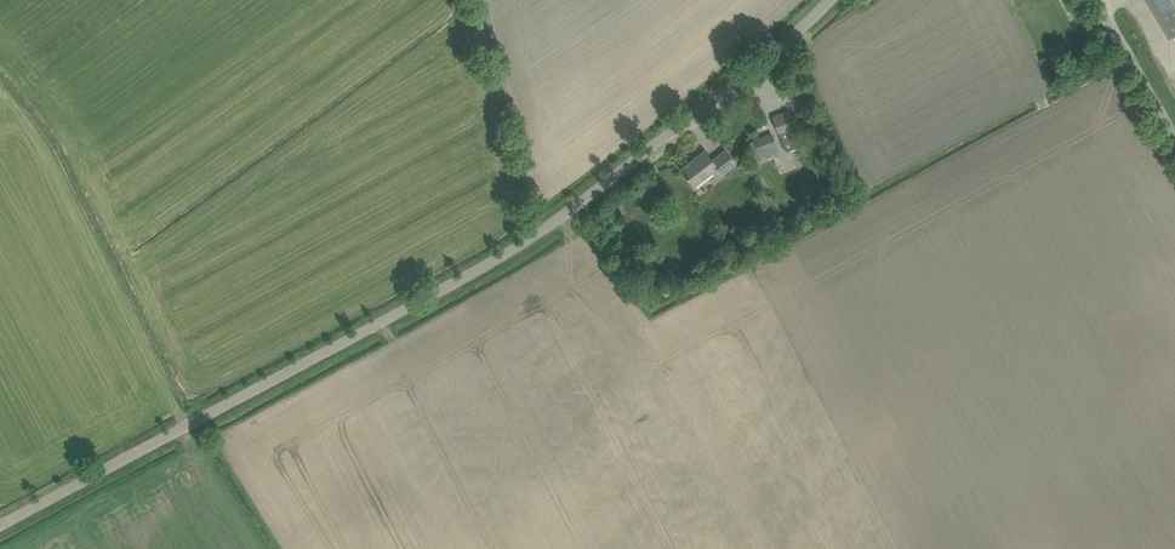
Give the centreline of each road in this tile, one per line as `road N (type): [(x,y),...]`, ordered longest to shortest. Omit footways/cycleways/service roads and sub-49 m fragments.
road 1 (unclassified): [(0,525),(509,252),(830,0)]
road 2 (unclassified): [(1174,134),(1099,0)]

